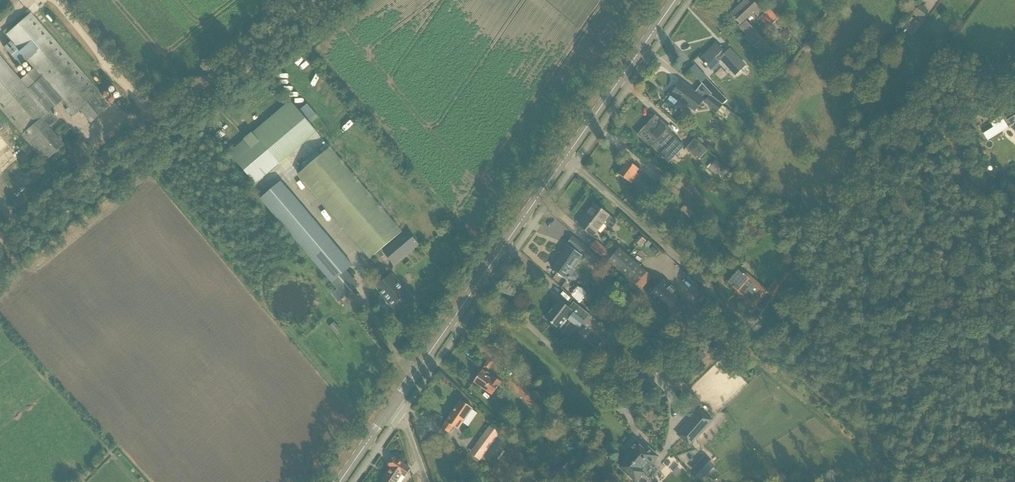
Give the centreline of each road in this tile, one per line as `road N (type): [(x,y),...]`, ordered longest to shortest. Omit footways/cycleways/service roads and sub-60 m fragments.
road 1 (tertiary): [(394,404),(675,0)]
road 2 (track): [(303,0),(0,233)]
road 3 (track): [(52,0),(158,129)]

